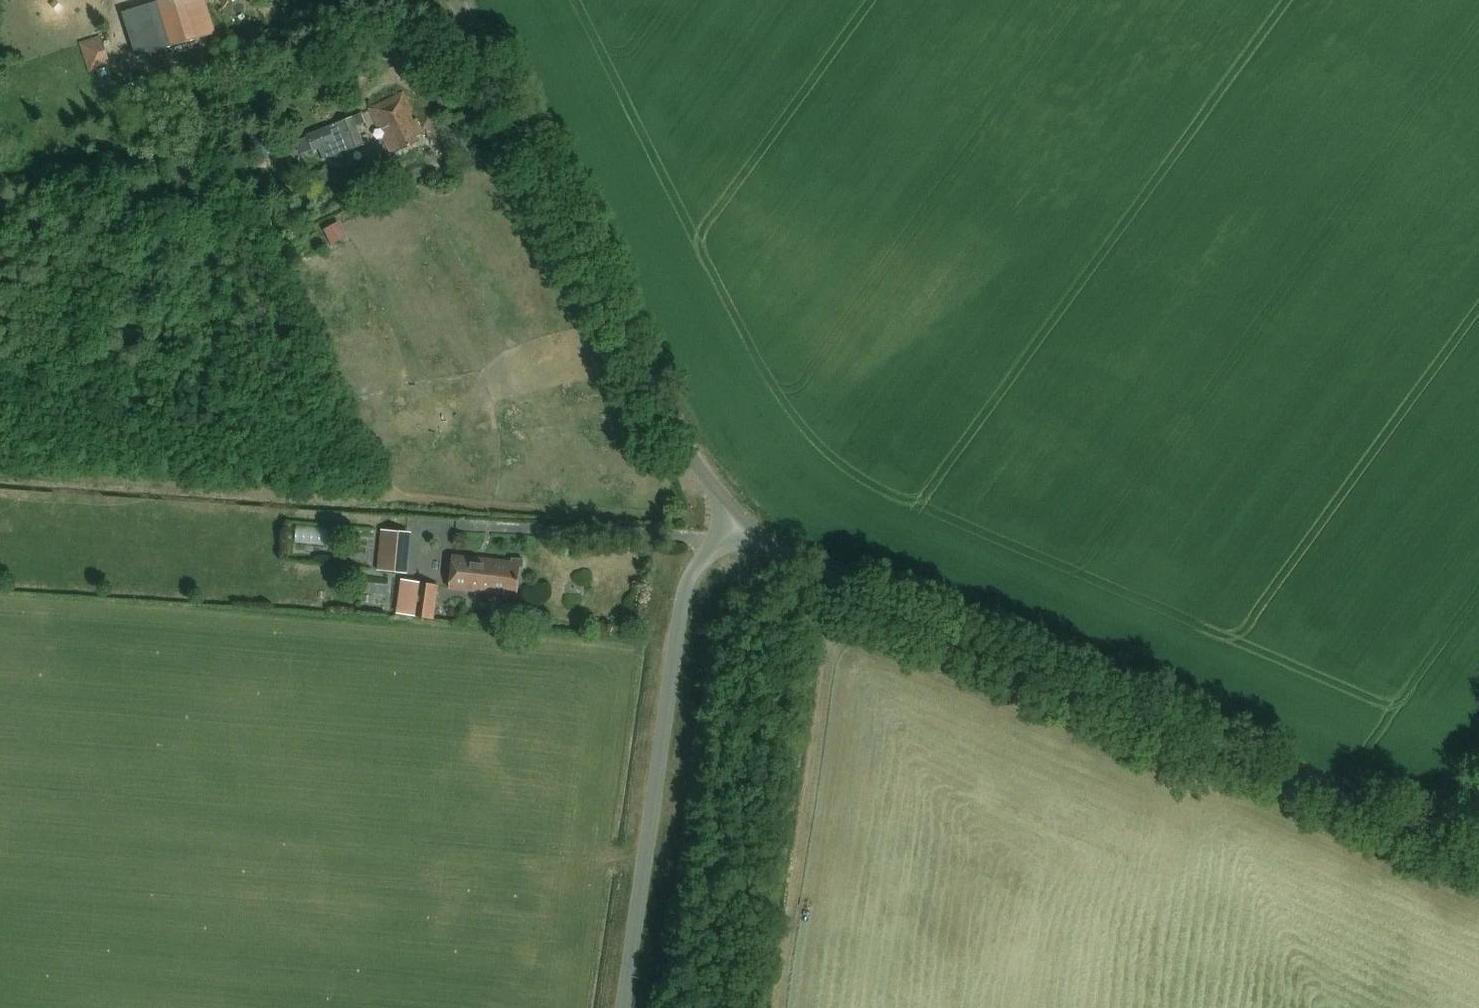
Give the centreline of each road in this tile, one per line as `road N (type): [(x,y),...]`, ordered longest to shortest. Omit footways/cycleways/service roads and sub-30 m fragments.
road 1 (unclassified): [(1478,864),(895,613),(795,562),(732,516)]
road 2 (unclassified): [(732,516),(662,412),(455,0)]
road 3 (unclassified): [(622,1007),(683,589),(732,516)]

